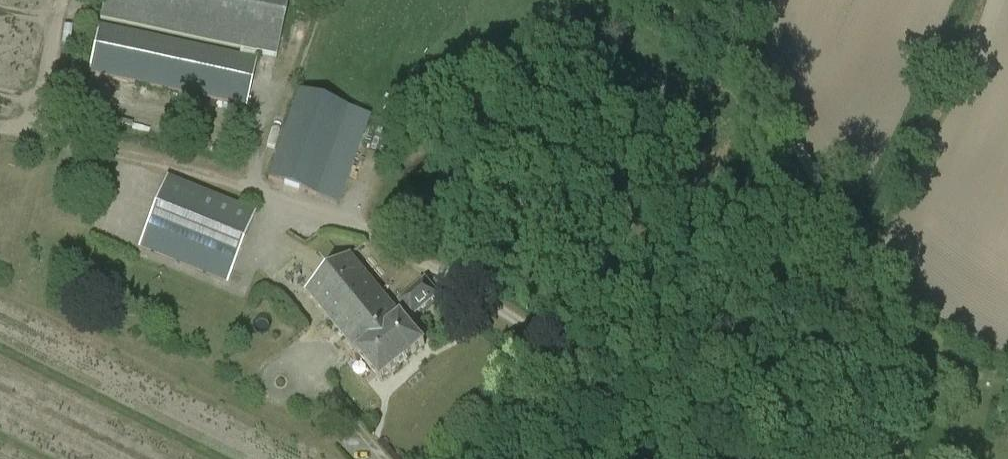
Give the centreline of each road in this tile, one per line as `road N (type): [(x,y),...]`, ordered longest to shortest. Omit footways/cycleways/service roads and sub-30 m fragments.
road 1 (track): [(69,0),(54,113),(80,136),(370,230),(761,458)]
road 2 (track): [(871,458),(887,374),(872,299),(849,242),(752,77),(744,0)]
road 3 (track): [(486,458),(582,352)]

